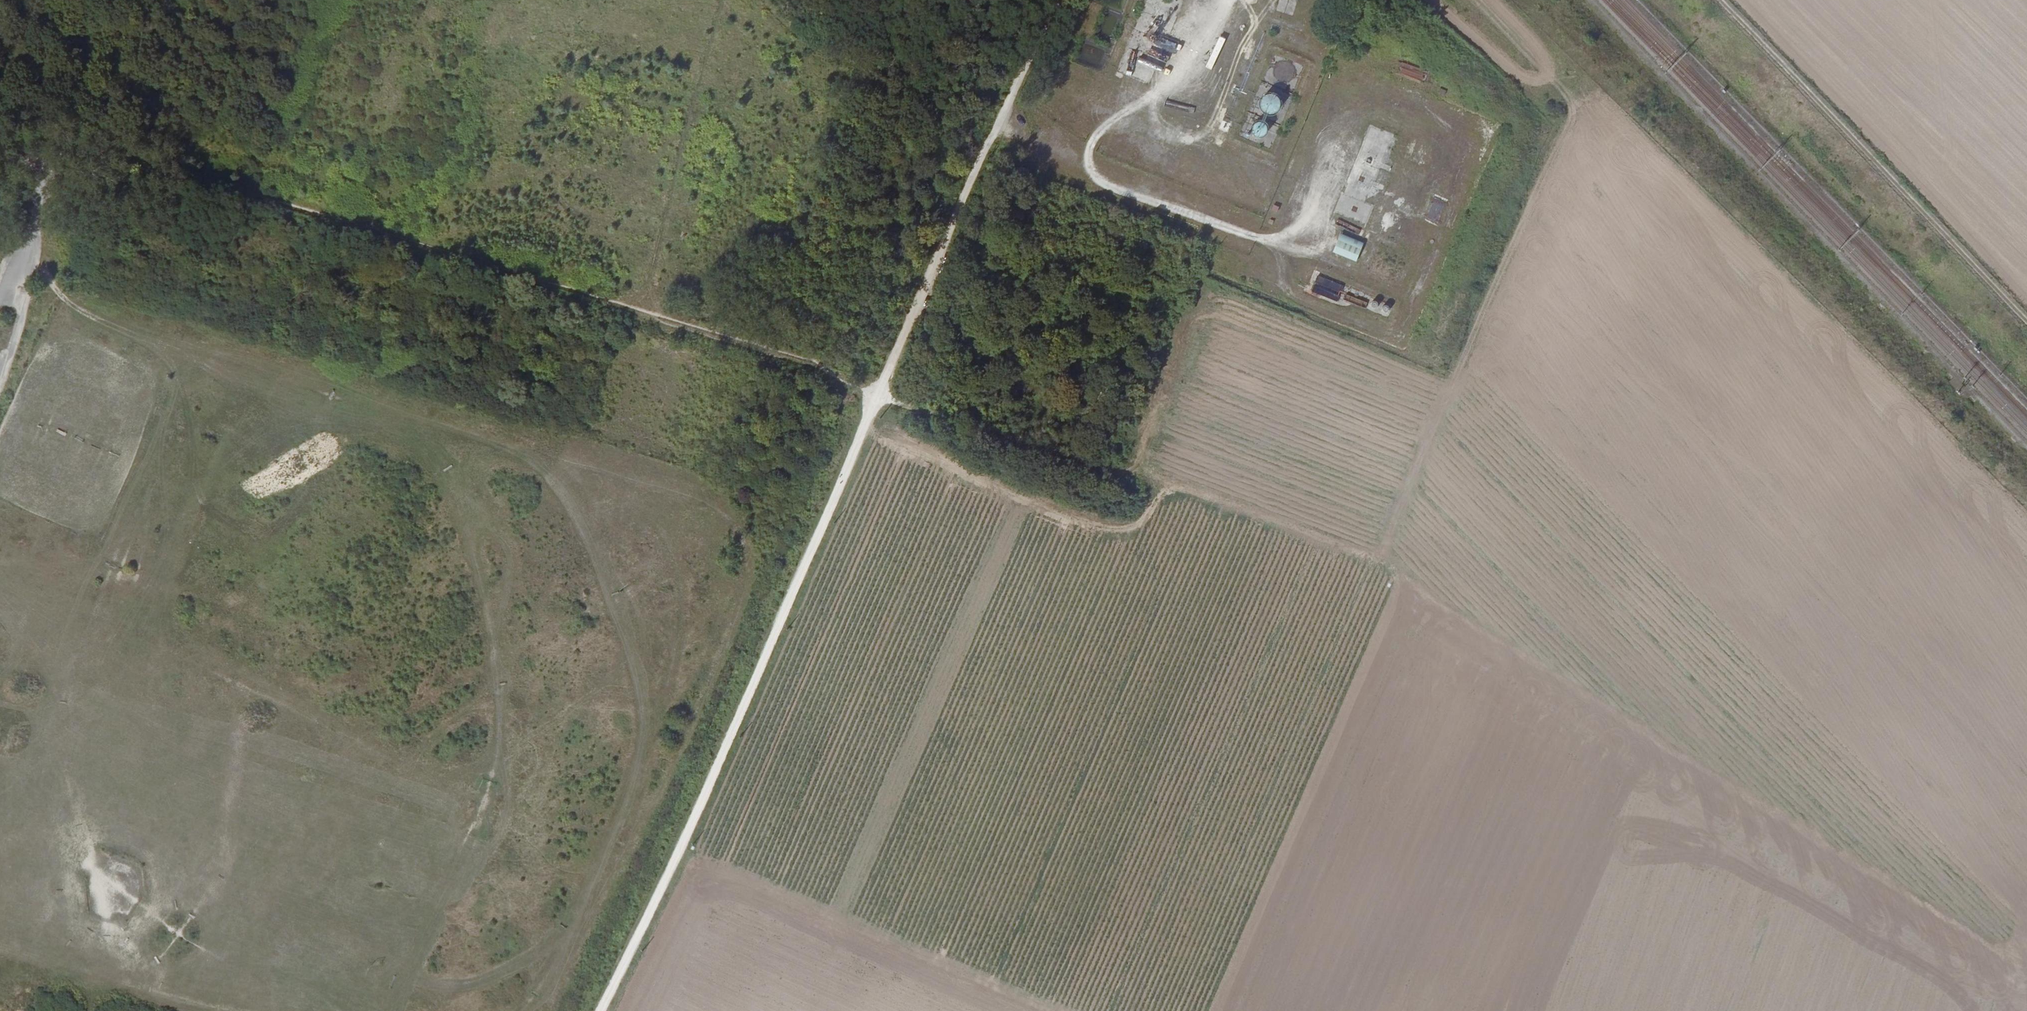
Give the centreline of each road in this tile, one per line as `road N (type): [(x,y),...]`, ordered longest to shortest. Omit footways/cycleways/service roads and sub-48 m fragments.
road 1 (track): [(602,1010),(803,567),(883,364),(998,126)]
road 2 (unclassified): [(998,126),(1051,0)]

